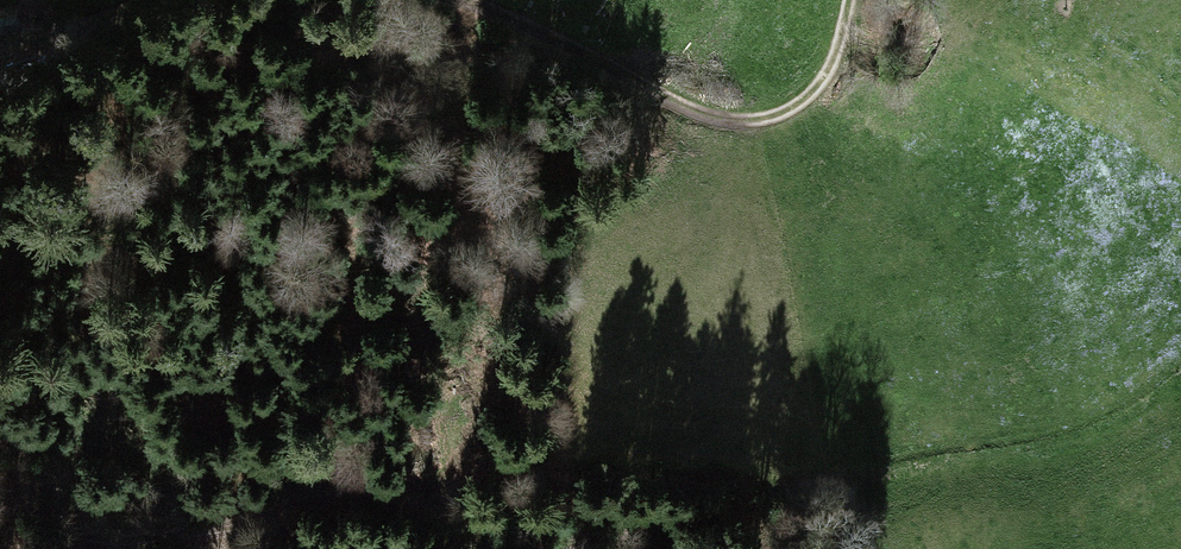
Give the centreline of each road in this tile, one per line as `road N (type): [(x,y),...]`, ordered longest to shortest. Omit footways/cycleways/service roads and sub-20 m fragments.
road 1 (track): [(1180,380),(1105,428),(879,478),(515,467),(439,494),(403,548)]
road 2 (track): [(849,0),(829,70),(810,95),(752,121),(706,115),(450,0)]
road 3 (track): [(60,548),(206,535),(348,494),(466,479)]
road 4 (track): [(159,0),(0,61)]

